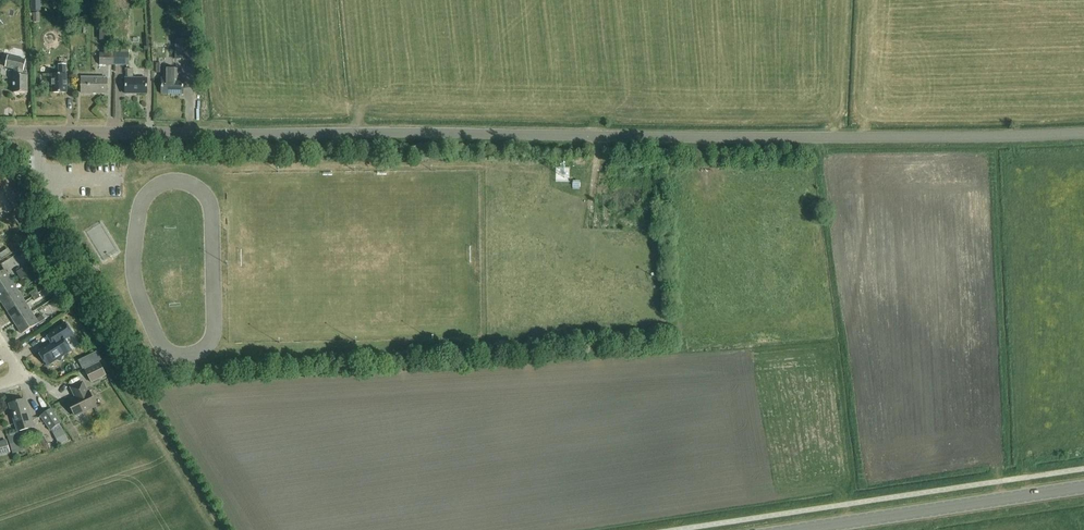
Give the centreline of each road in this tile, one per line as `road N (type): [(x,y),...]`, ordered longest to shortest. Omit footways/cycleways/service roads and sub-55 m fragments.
road 1 (unclassified): [(1083,134),(0,132)]
road 2 (track): [(218,529),(39,237)]
road 3 (tertiary): [(798,529),(1083,487)]

